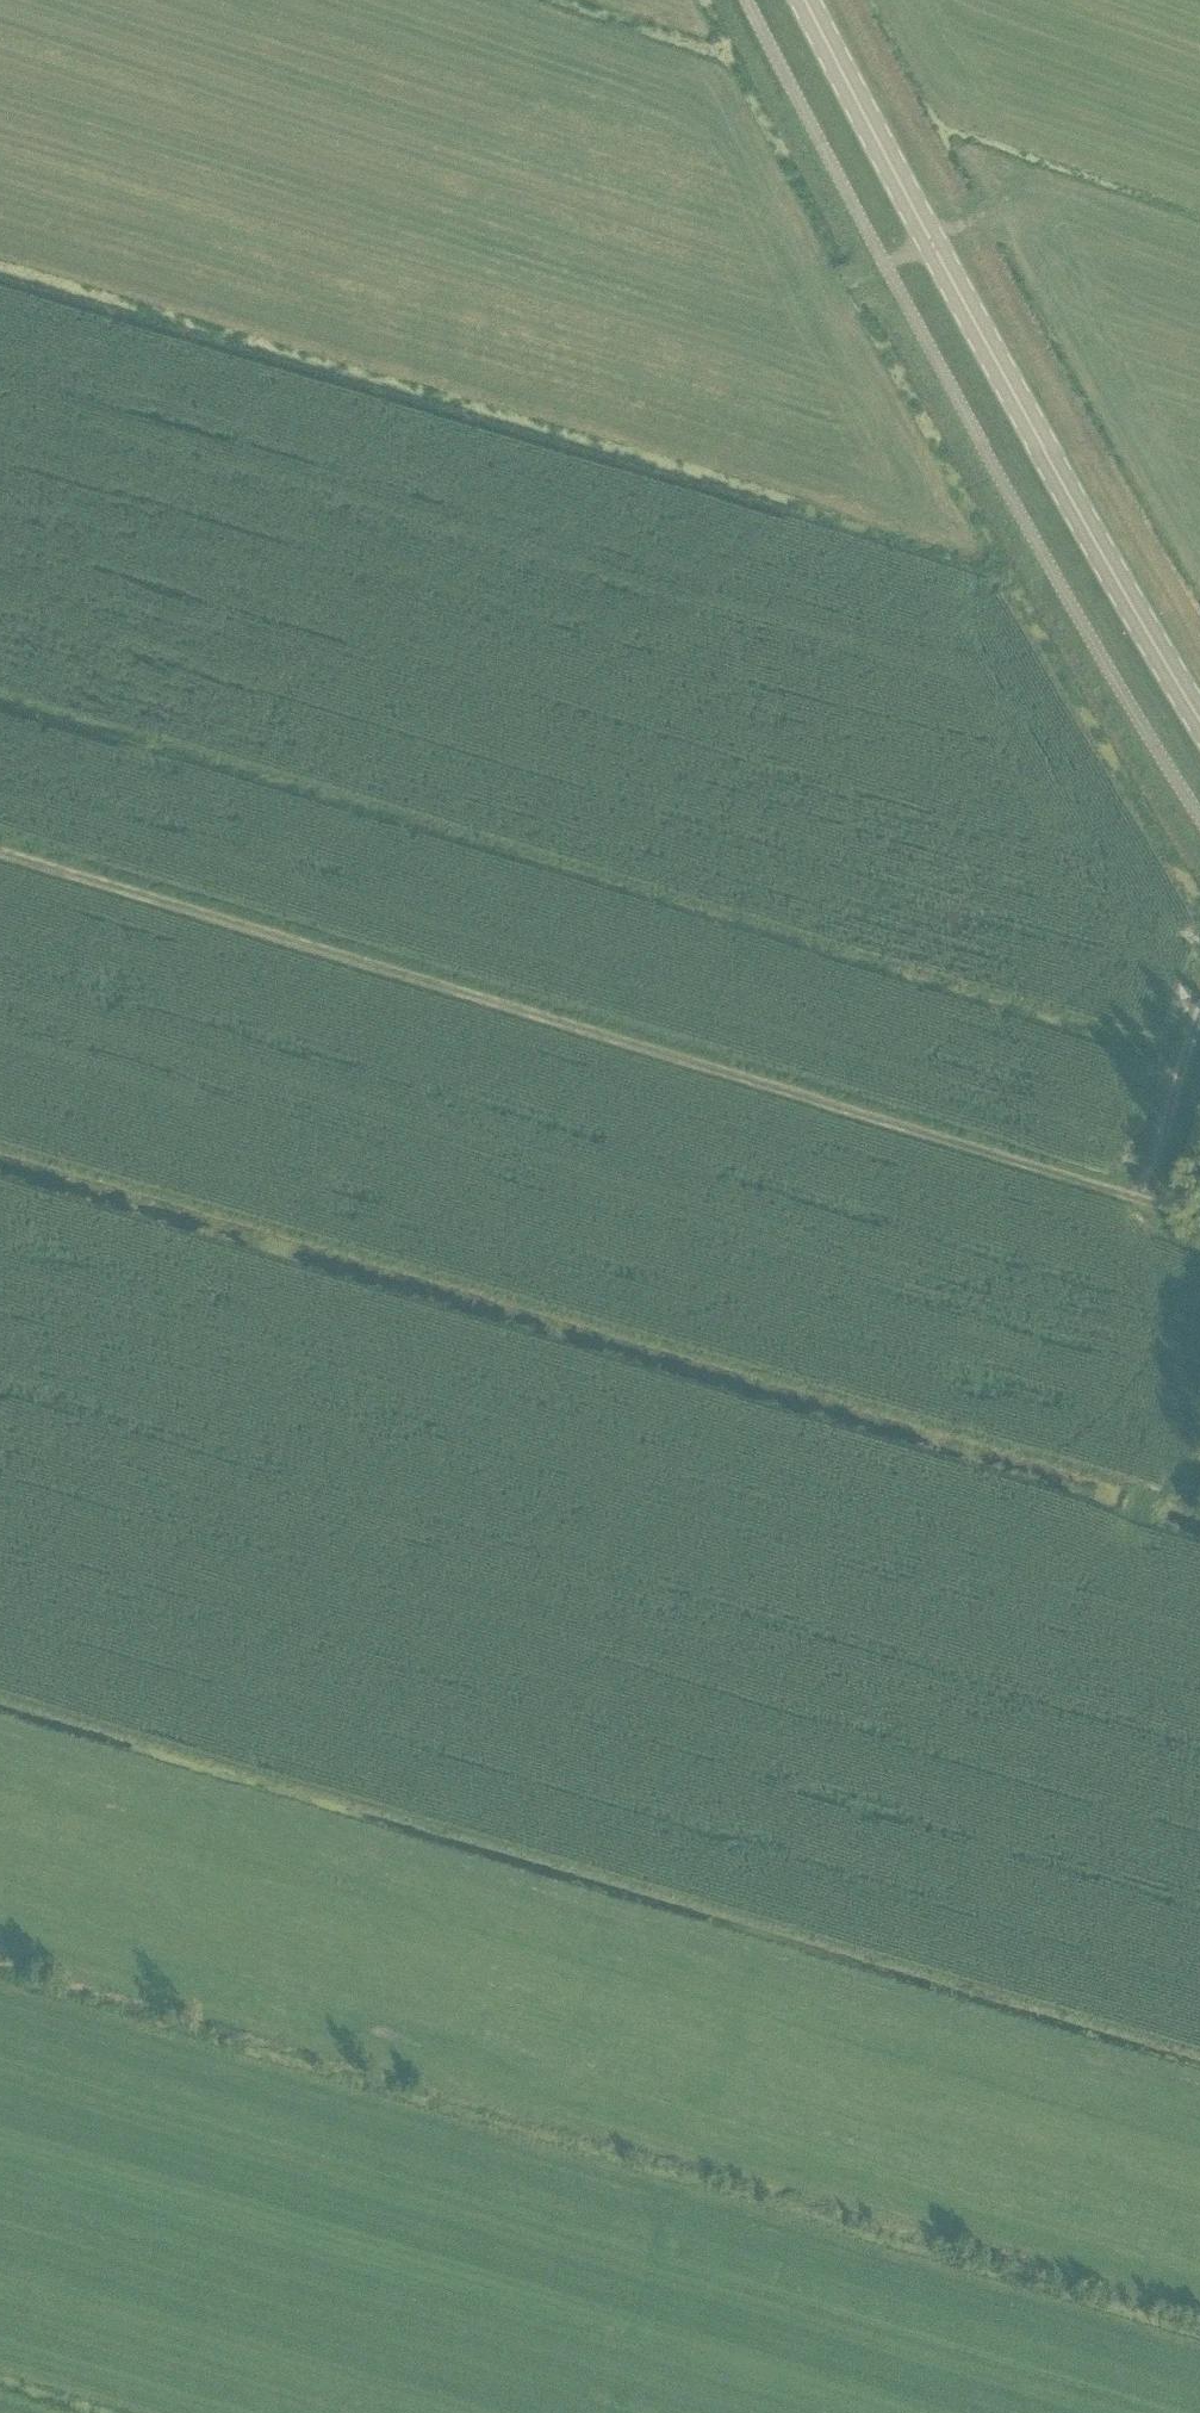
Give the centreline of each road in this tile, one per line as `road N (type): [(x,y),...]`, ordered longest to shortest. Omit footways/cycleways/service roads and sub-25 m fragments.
road 1 (primary): [(1199,718),(853,114),(797,0)]

